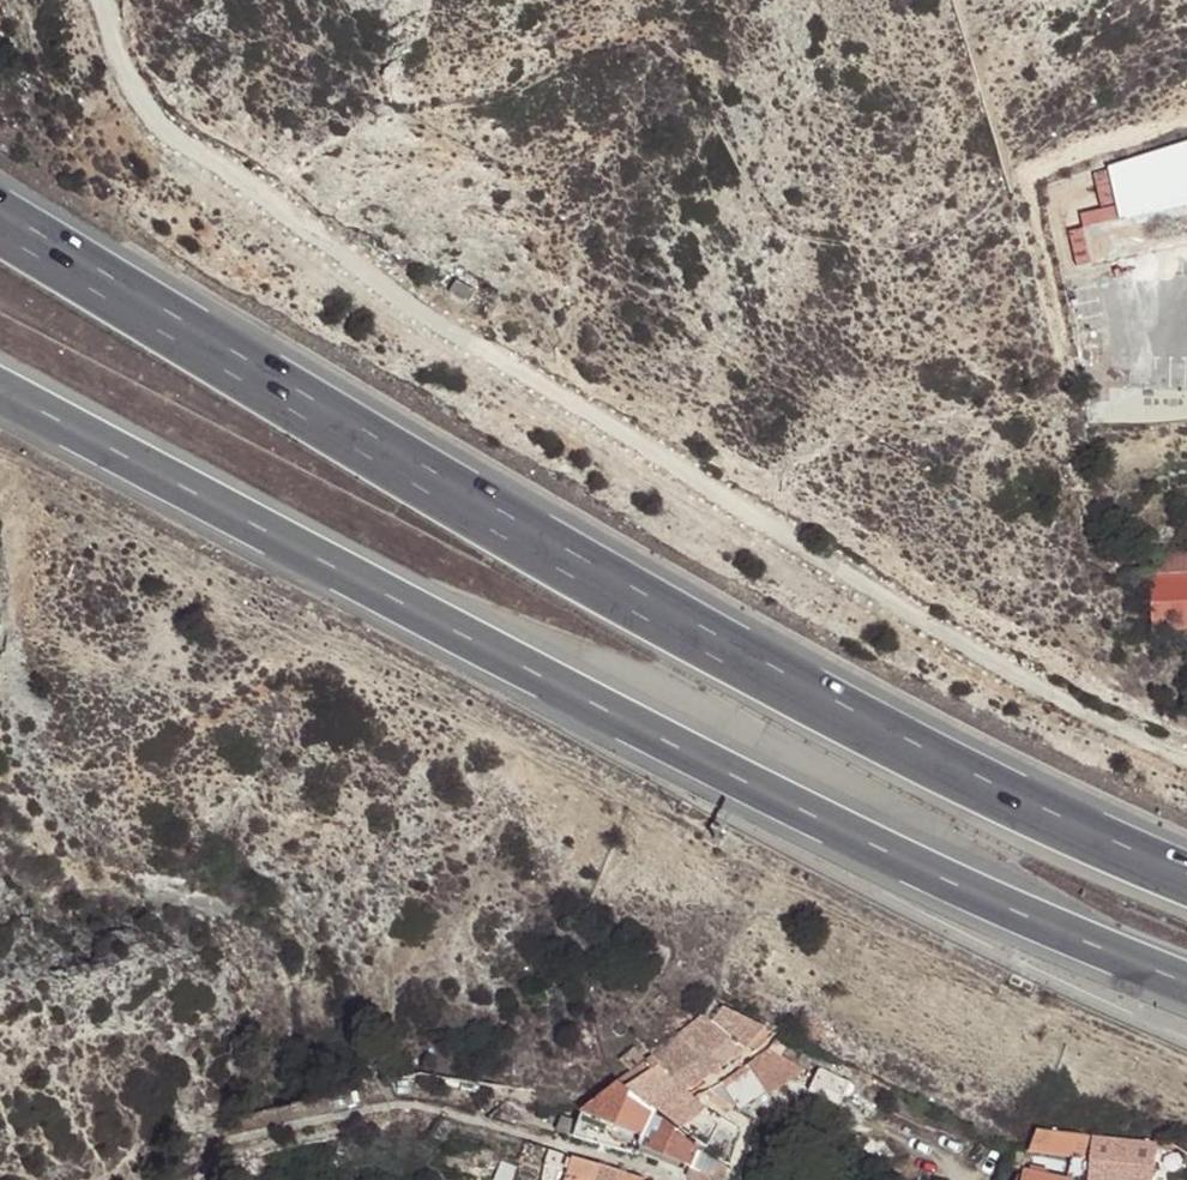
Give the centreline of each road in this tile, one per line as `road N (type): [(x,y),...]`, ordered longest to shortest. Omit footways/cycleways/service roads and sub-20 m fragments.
road 1 (motorway): [(1186,868),(828,706),(662,618),(0,220)]
road 2 (track): [(1186,758),(843,576),(390,302),(205,168),(157,118),(121,66),(100,0)]
road 3 (motorway): [(0,389),(733,778),(982,897),(1186,981)]

